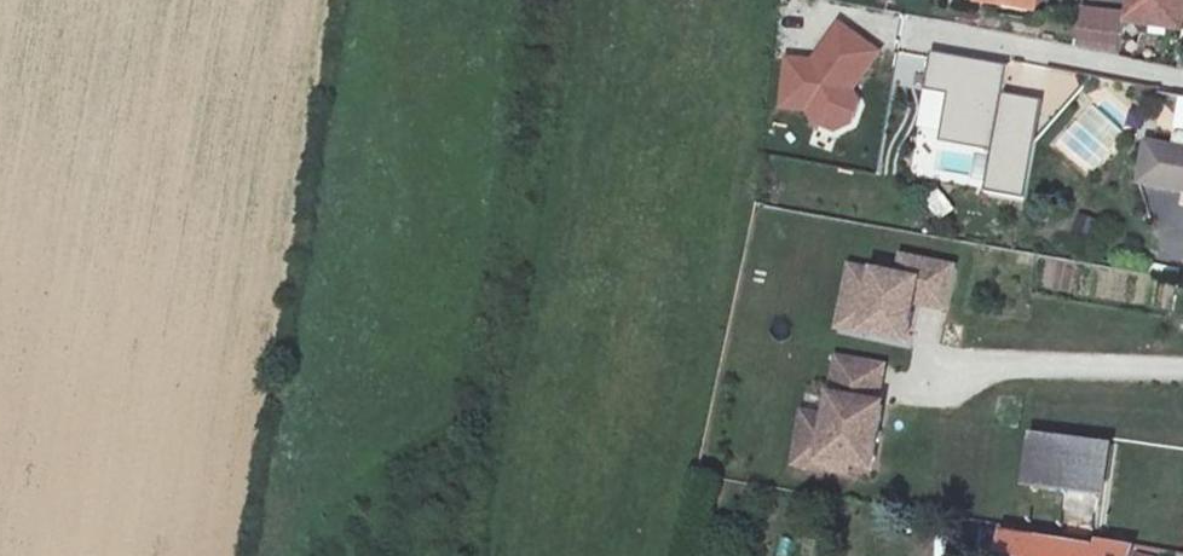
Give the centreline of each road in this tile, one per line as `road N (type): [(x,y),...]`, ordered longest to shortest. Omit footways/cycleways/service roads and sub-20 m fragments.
road 1 (residential): [(901,27),(1182,77)]

